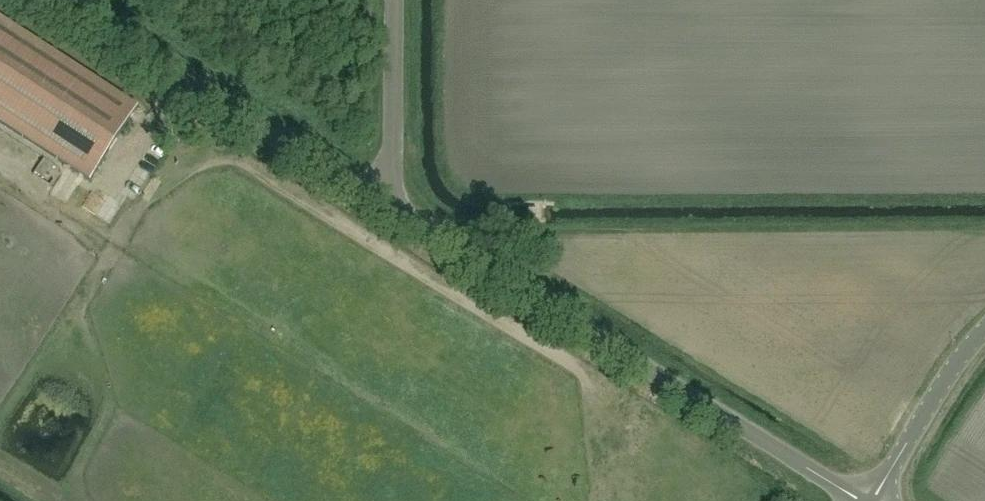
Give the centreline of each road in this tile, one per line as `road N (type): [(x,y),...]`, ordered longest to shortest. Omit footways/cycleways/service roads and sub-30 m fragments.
road 1 (unclassified): [(855,500),(380,205)]
road 2 (unclassified): [(380,205),(49,0)]
road 3 (unclassified): [(380,205),(394,152),(395,0)]
road 4 (unclassified): [(869,500),(984,329)]

